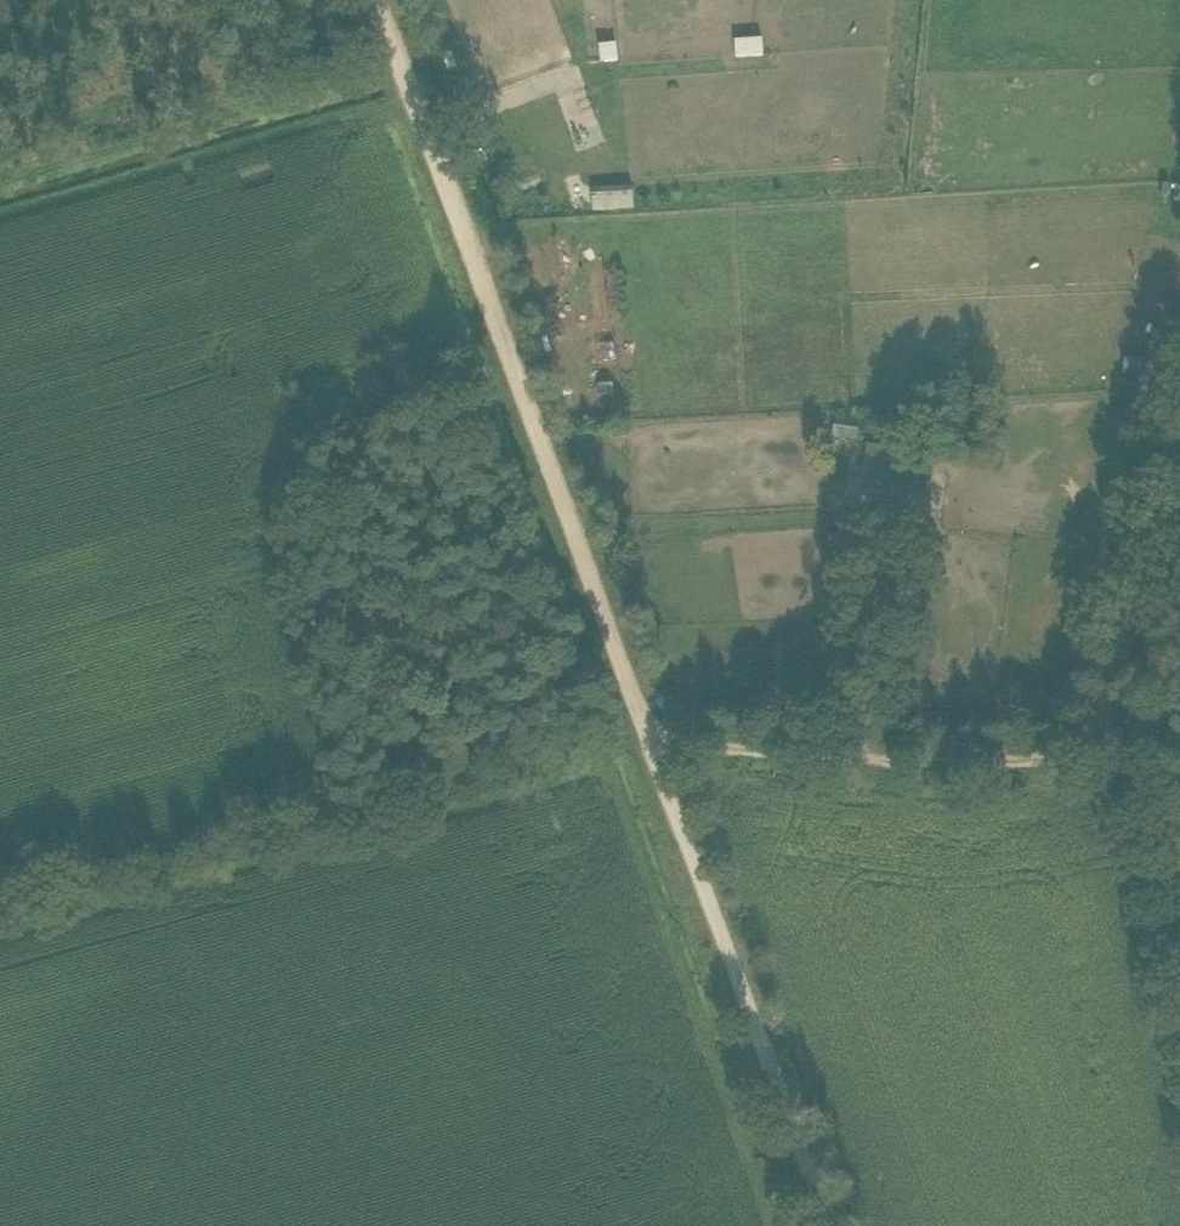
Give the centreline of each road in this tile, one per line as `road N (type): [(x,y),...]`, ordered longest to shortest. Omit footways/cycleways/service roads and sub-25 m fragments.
road 1 (track): [(822,1225),(636,721),(1087,751)]
road 2 (residential): [(636,721),(367,0)]
road 3 (track): [(1087,751),(1122,570),(1179,385)]
road 4 (track): [(1179,1050),(1122,759)]

